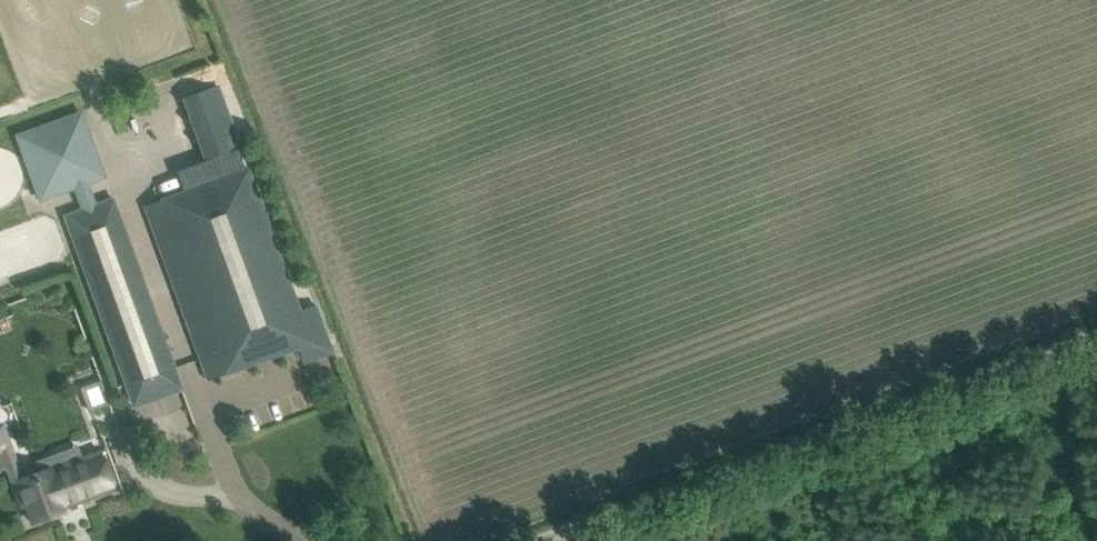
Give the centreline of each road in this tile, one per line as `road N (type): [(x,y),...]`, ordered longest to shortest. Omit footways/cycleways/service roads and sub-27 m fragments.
road 1 (unclassified): [(1096,336),(553,540)]

